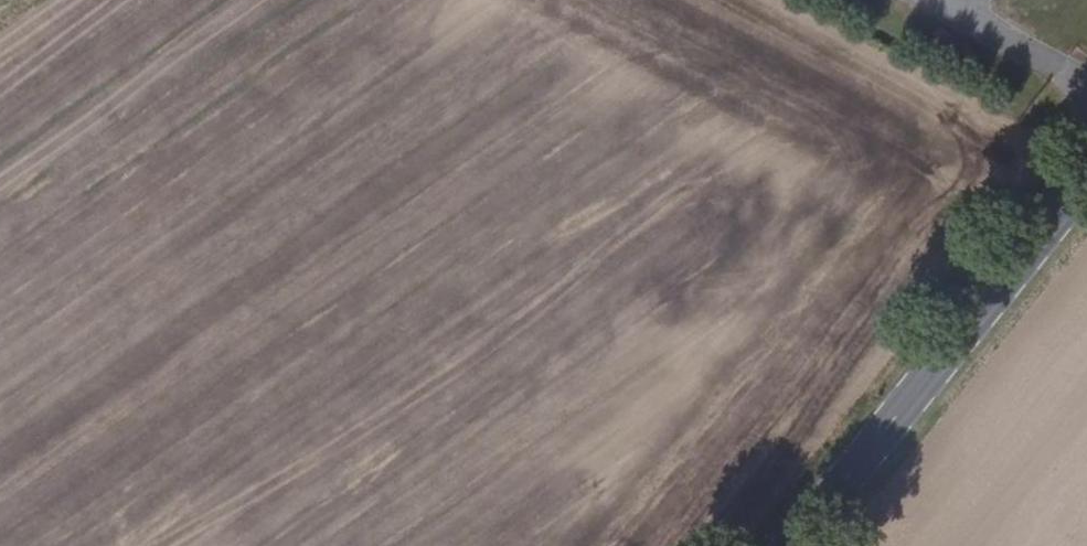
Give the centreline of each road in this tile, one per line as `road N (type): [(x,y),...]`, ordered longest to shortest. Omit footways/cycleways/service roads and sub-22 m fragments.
road 1 (secondary): [(792,545),(1086,180)]

